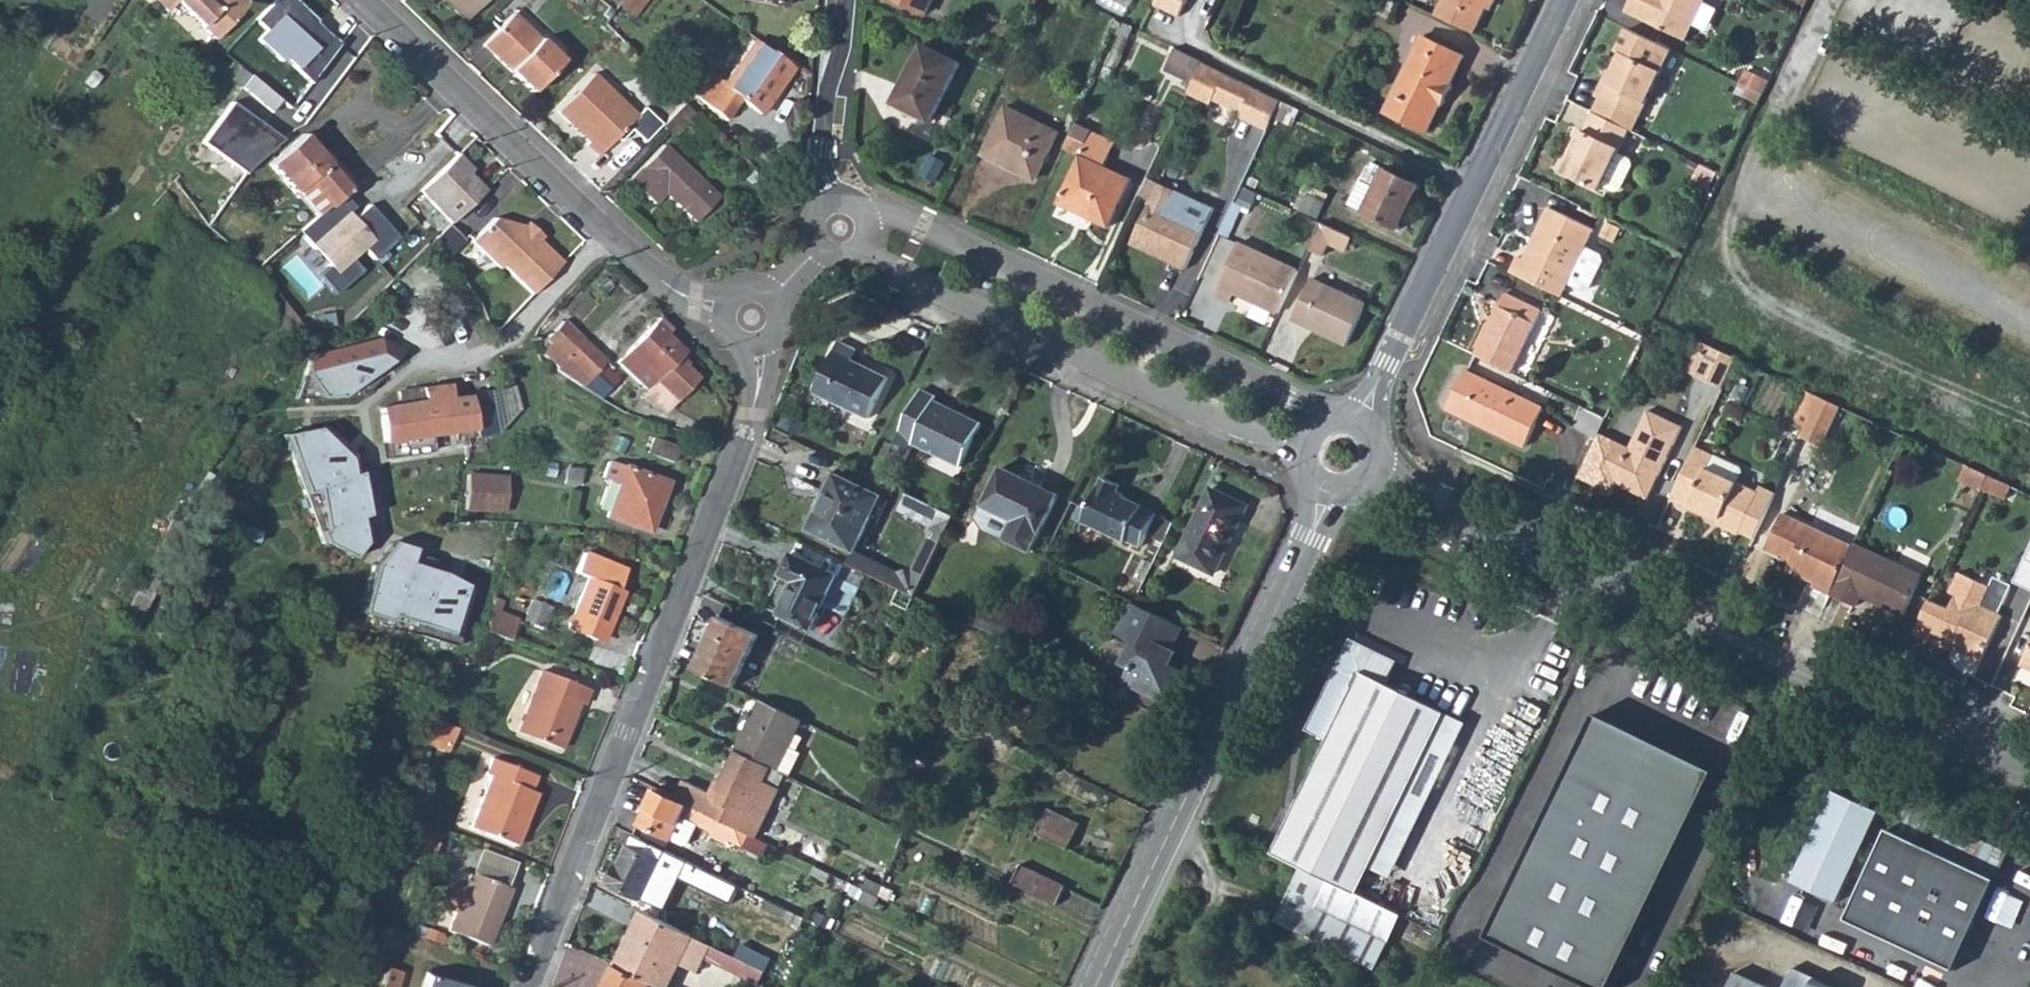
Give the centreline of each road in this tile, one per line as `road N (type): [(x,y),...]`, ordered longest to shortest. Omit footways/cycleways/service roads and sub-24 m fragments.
road 1 (residential): [(1372,473),(2029,775)]
road 2 (residential): [(533,986),(760,391),(752,319)]
road 3 (tertiary): [(1328,492),(1094,986)]
road 4 (residential): [(1328,424),(1301,403),(921,226),(879,214),(839,228)]
road 5 (residential): [(839,228),(902,273),(1304,453)]
road 6 (residential): [(363,0),(652,272),(695,301),(752,319)]
road 7 (tertiary): [(1562,0),(1359,428)]
road 8 (residential): [(847,0),(821,188),(839,228)]
road 9 (residential): [(752,319),(839,228)]

